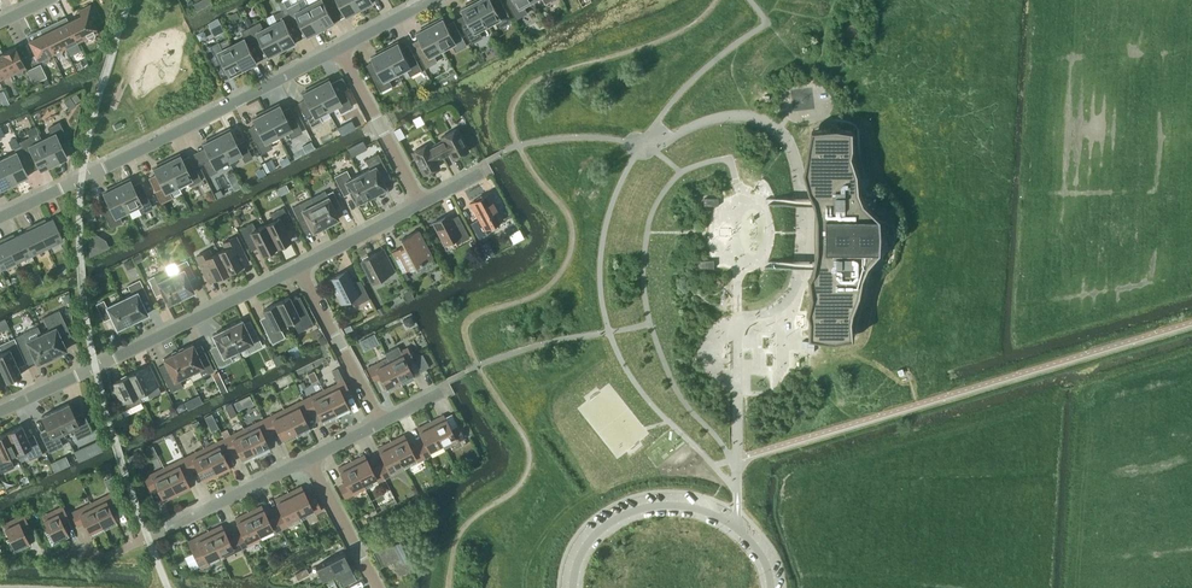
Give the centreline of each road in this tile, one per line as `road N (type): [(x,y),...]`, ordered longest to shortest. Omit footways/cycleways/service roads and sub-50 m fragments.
road 1 (residential): [(0,217),(341,49)]
road 2 (residential): [(0,410),(303,268)]
road 3 (residential): [(42,553),(108,555),(311,458)]
road 4 (unclassified): [(770,587),(762,555),(735,525),(664,504),(599,530),(578,557),(572,587)]
road 5 (residential): [(384,423),(303,268)]
road 6 (residential): [(420,202),(341,49)]
road 7 (residential): [(378,587),(311,458)]
road 8 (residential): [(303,268),(420,202)]

